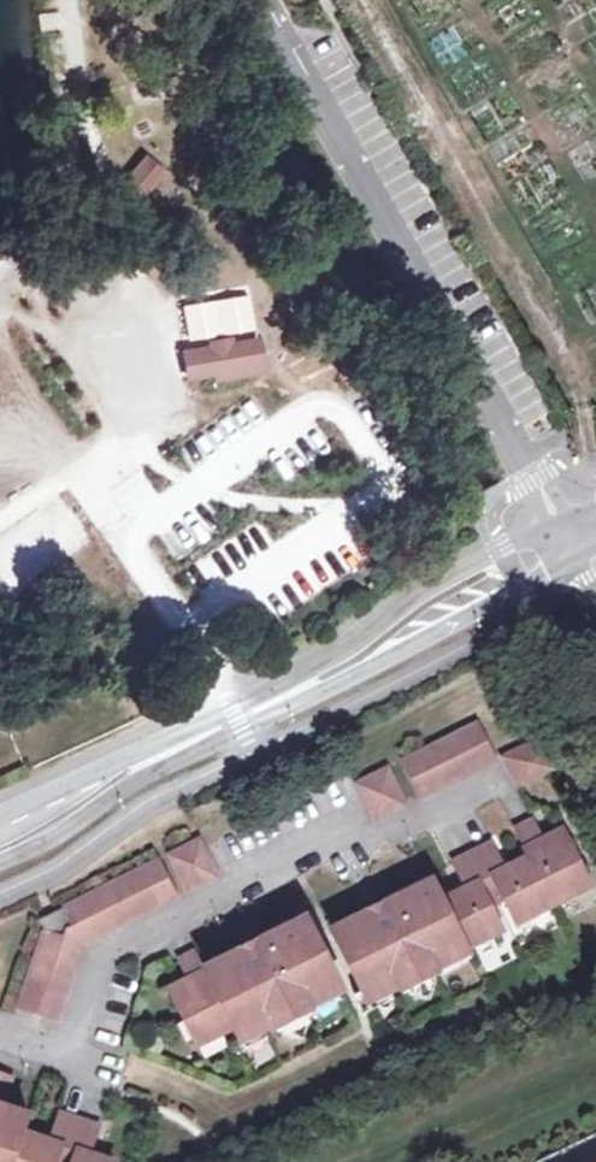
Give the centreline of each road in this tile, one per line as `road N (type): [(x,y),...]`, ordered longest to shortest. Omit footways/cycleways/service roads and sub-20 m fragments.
road 1 (tertiary): [(571,542),(237,718),(0,830)]
road 2 (unclassified): [(571,542),(263,0)]

